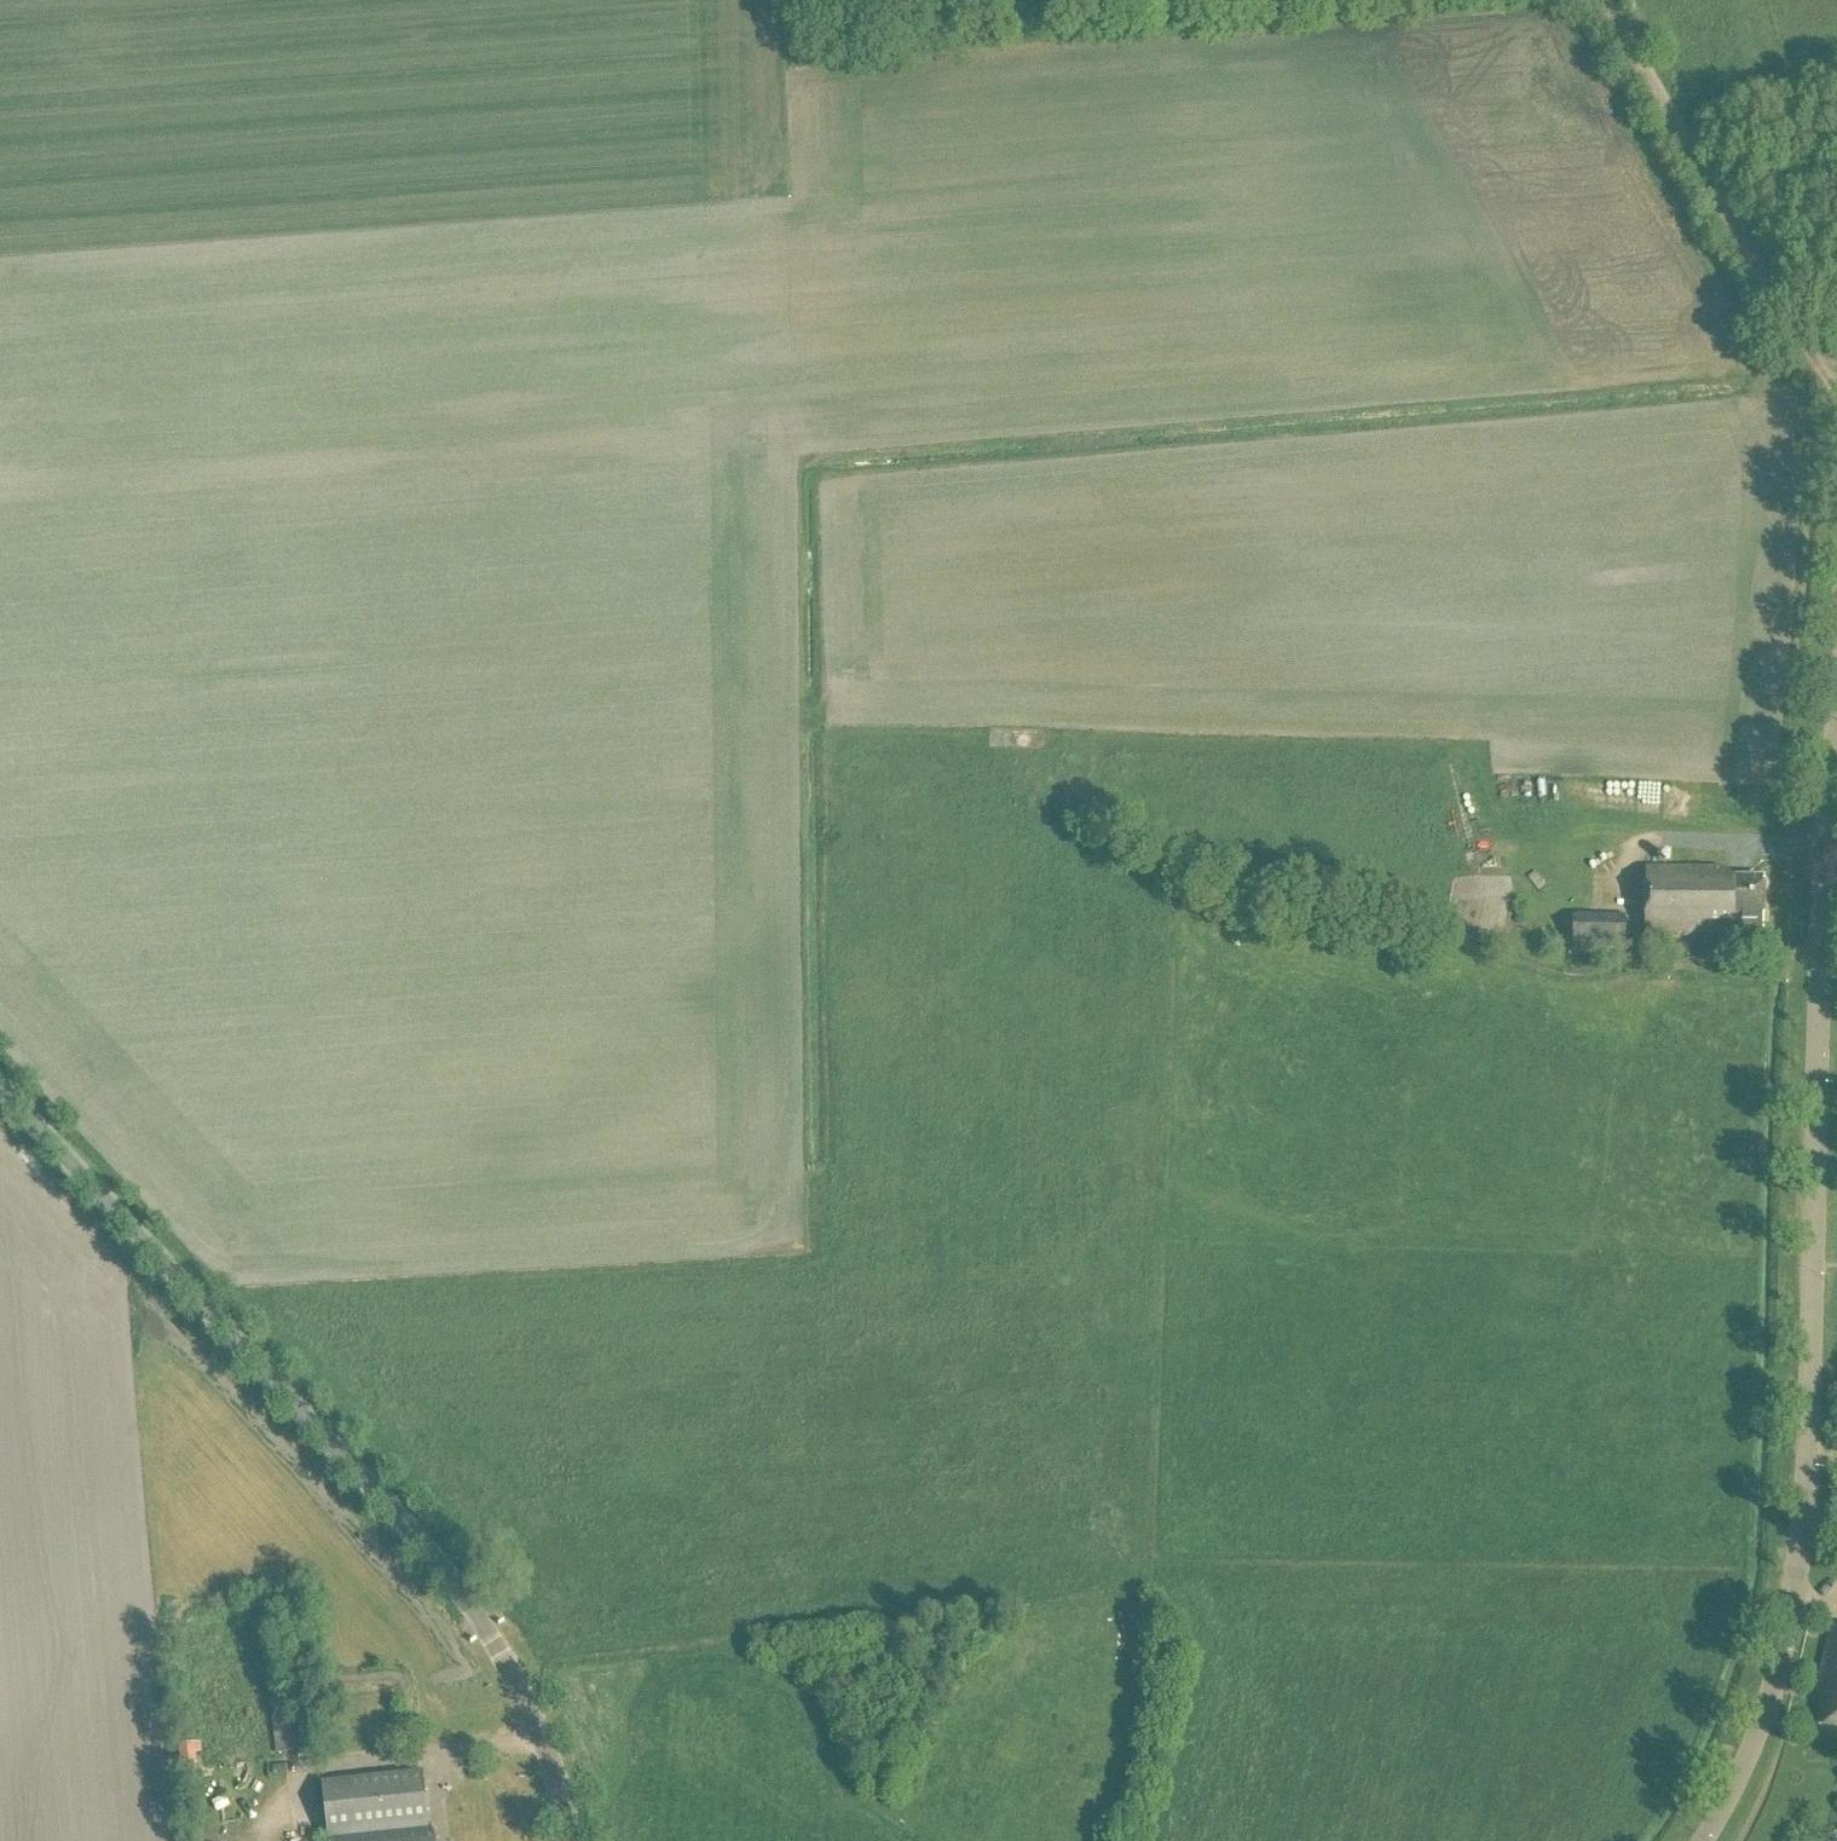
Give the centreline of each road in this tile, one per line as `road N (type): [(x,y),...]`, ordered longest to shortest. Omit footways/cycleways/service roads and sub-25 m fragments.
road 1 (unclassified): [(1706,1840),(1752,1762),(1777,1676),(1808,1479),(1825,825),(1836,719)]
road 2 (tertiary): [(570,1840),(534,1714),(491,1634),(387,1506),(0,1090)]
road 3 (track): [(1604,0),(1800,336),(1836,379)]

